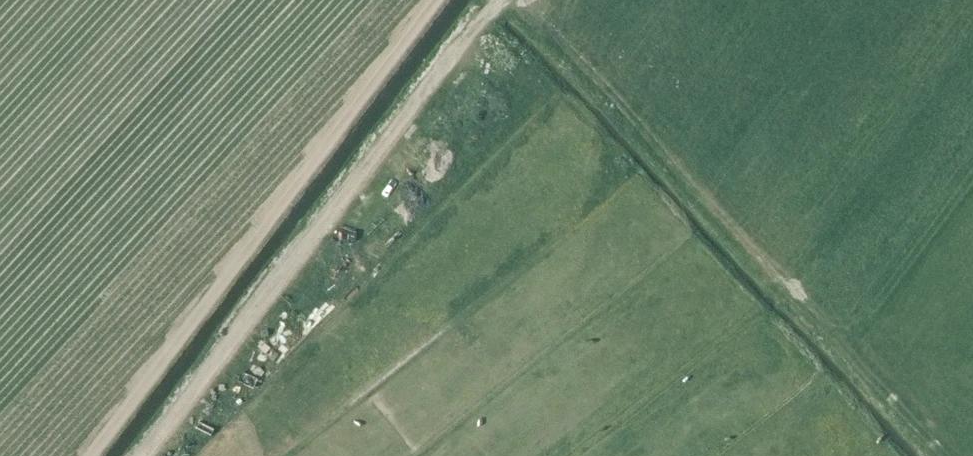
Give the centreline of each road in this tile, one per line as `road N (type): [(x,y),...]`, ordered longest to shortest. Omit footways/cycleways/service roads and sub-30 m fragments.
road 1 (track): [(440,0),(90,455)]

